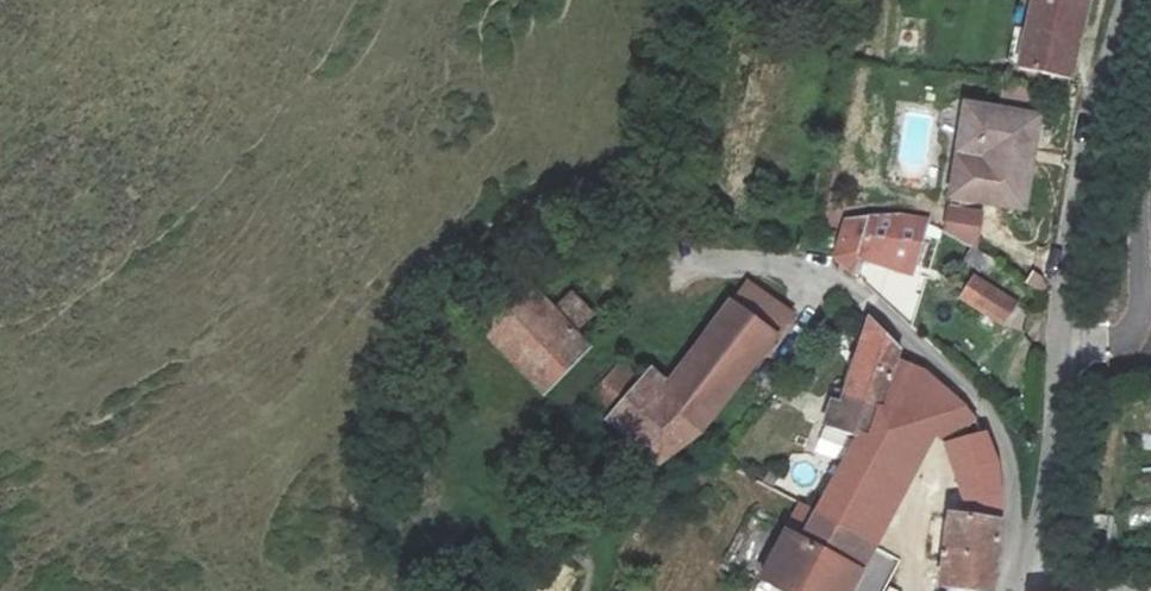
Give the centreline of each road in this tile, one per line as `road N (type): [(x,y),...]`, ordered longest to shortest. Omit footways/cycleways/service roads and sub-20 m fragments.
road 1 (unclassified): [(1021,555),(1003,443),(967,393),(871,300),(798,266),(697,260),(678,244),(730,0)]
road 2 (unclassified): [(1021,555),(1036,533),(1047,471),(1090,146),(1131,0)]
road 3 (residential): [(1140,590),(1015,583)]

